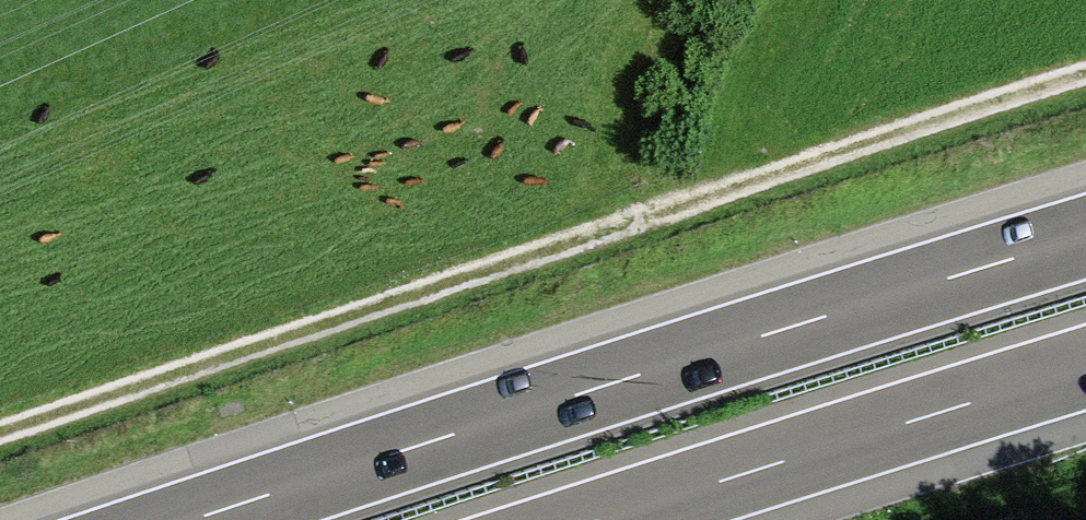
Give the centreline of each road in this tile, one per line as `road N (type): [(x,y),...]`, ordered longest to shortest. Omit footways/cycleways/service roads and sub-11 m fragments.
road 1 (track): [(1085,74),(0,434)]
road 2 (motorway): [(1085,237),(193,519)]
road 3 (motorway): [(600,519),(1085,368)]

